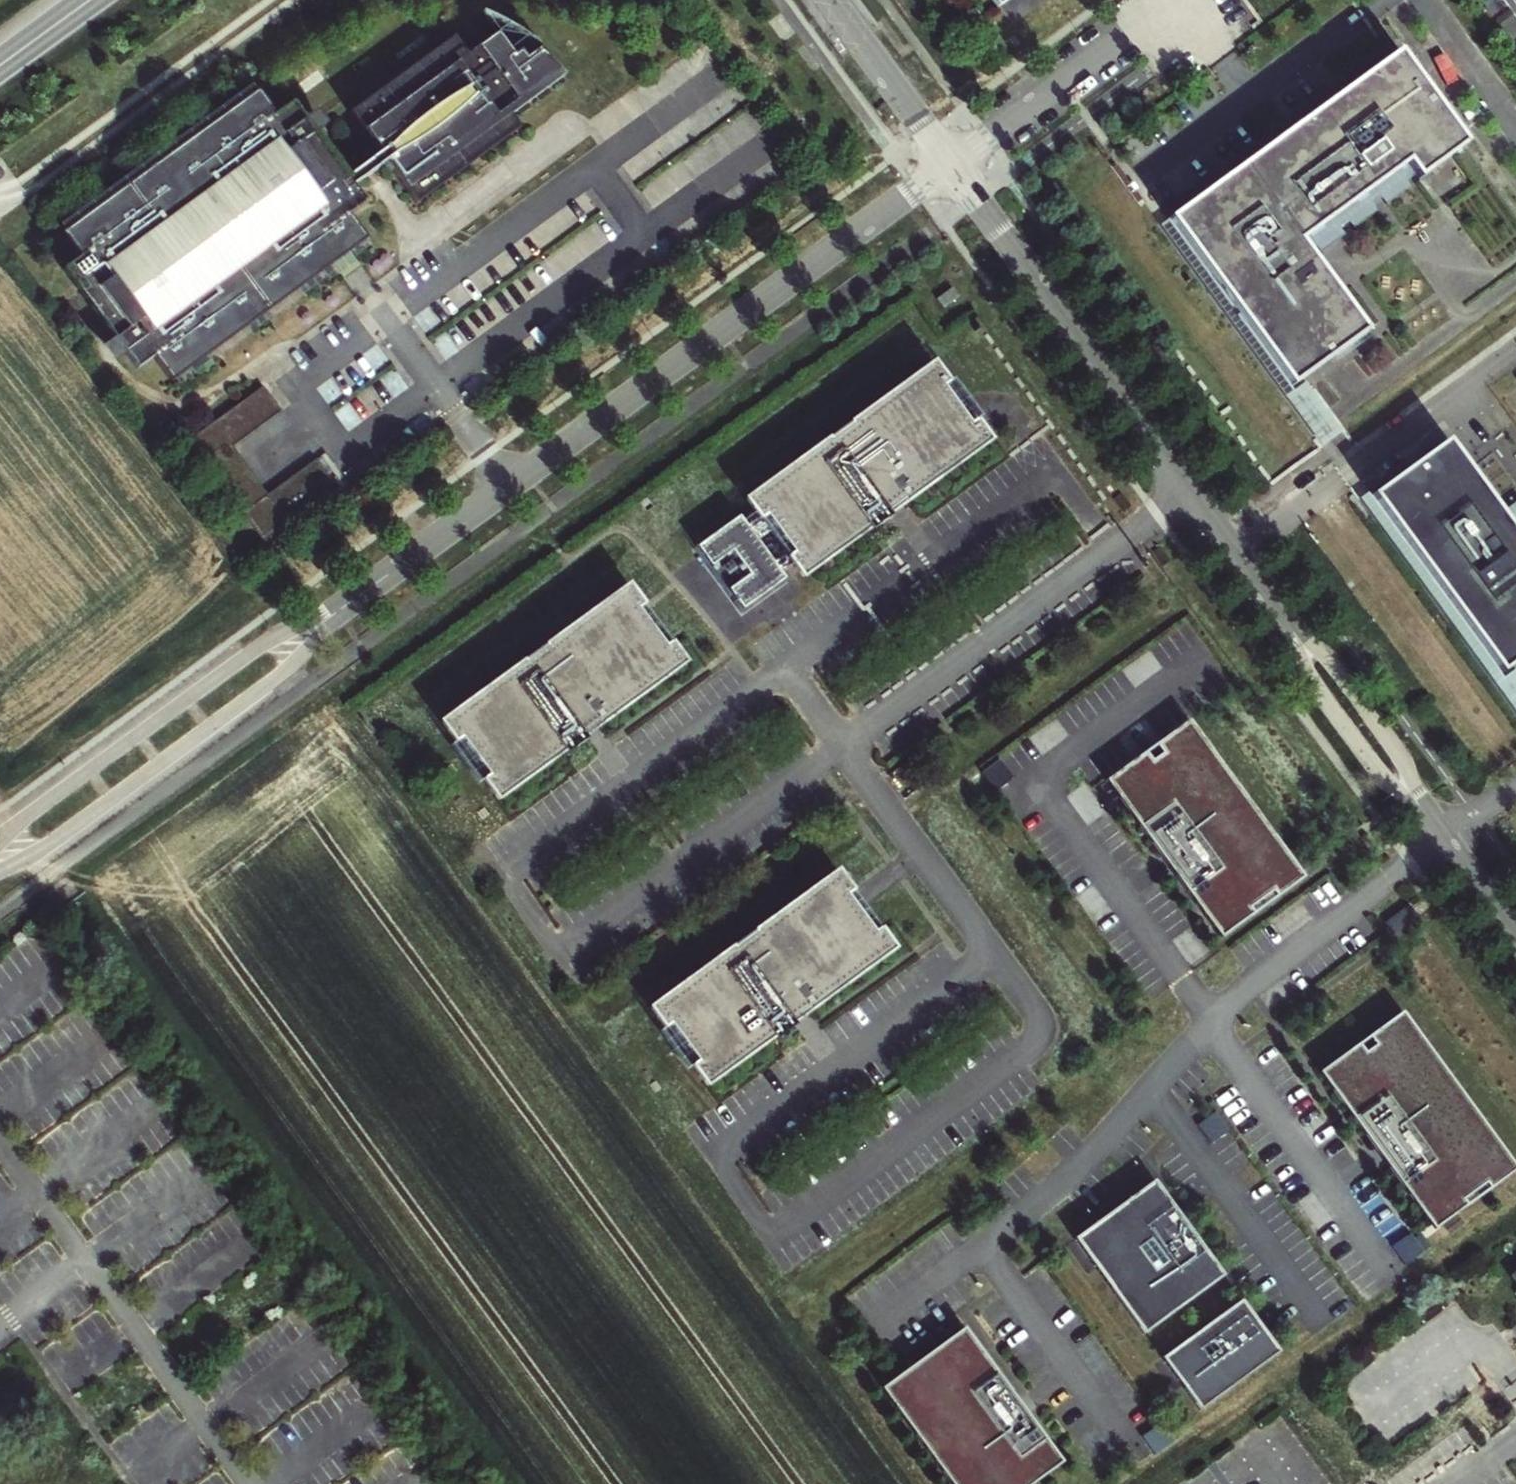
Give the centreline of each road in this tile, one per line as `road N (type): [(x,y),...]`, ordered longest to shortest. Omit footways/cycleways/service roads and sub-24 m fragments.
road 1 (residential): [(950,165),(0,860)]
road 2 (residential): [(950,165),(1515,941)]
road 3 (residential): [(829,0),(950,165)]

